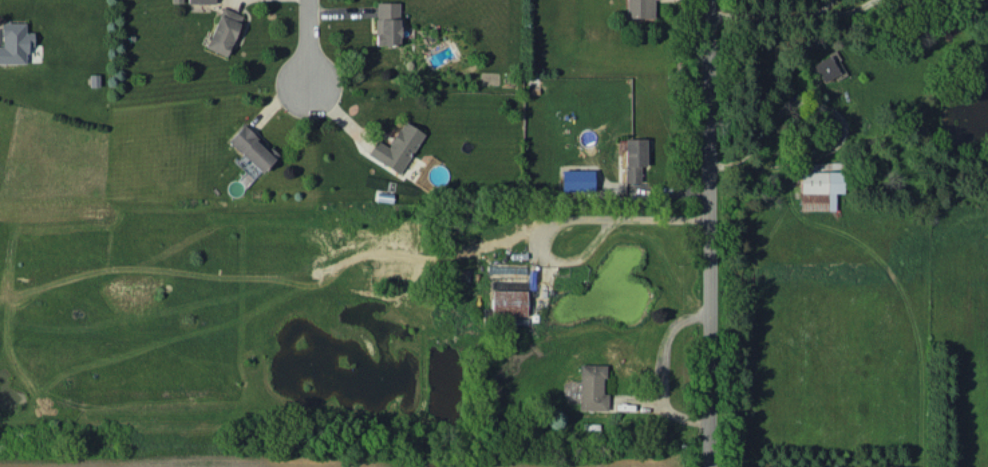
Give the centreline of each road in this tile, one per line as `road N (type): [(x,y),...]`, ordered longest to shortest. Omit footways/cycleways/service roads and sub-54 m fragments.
road 1 (residential): [(697,0),(707,466)]

